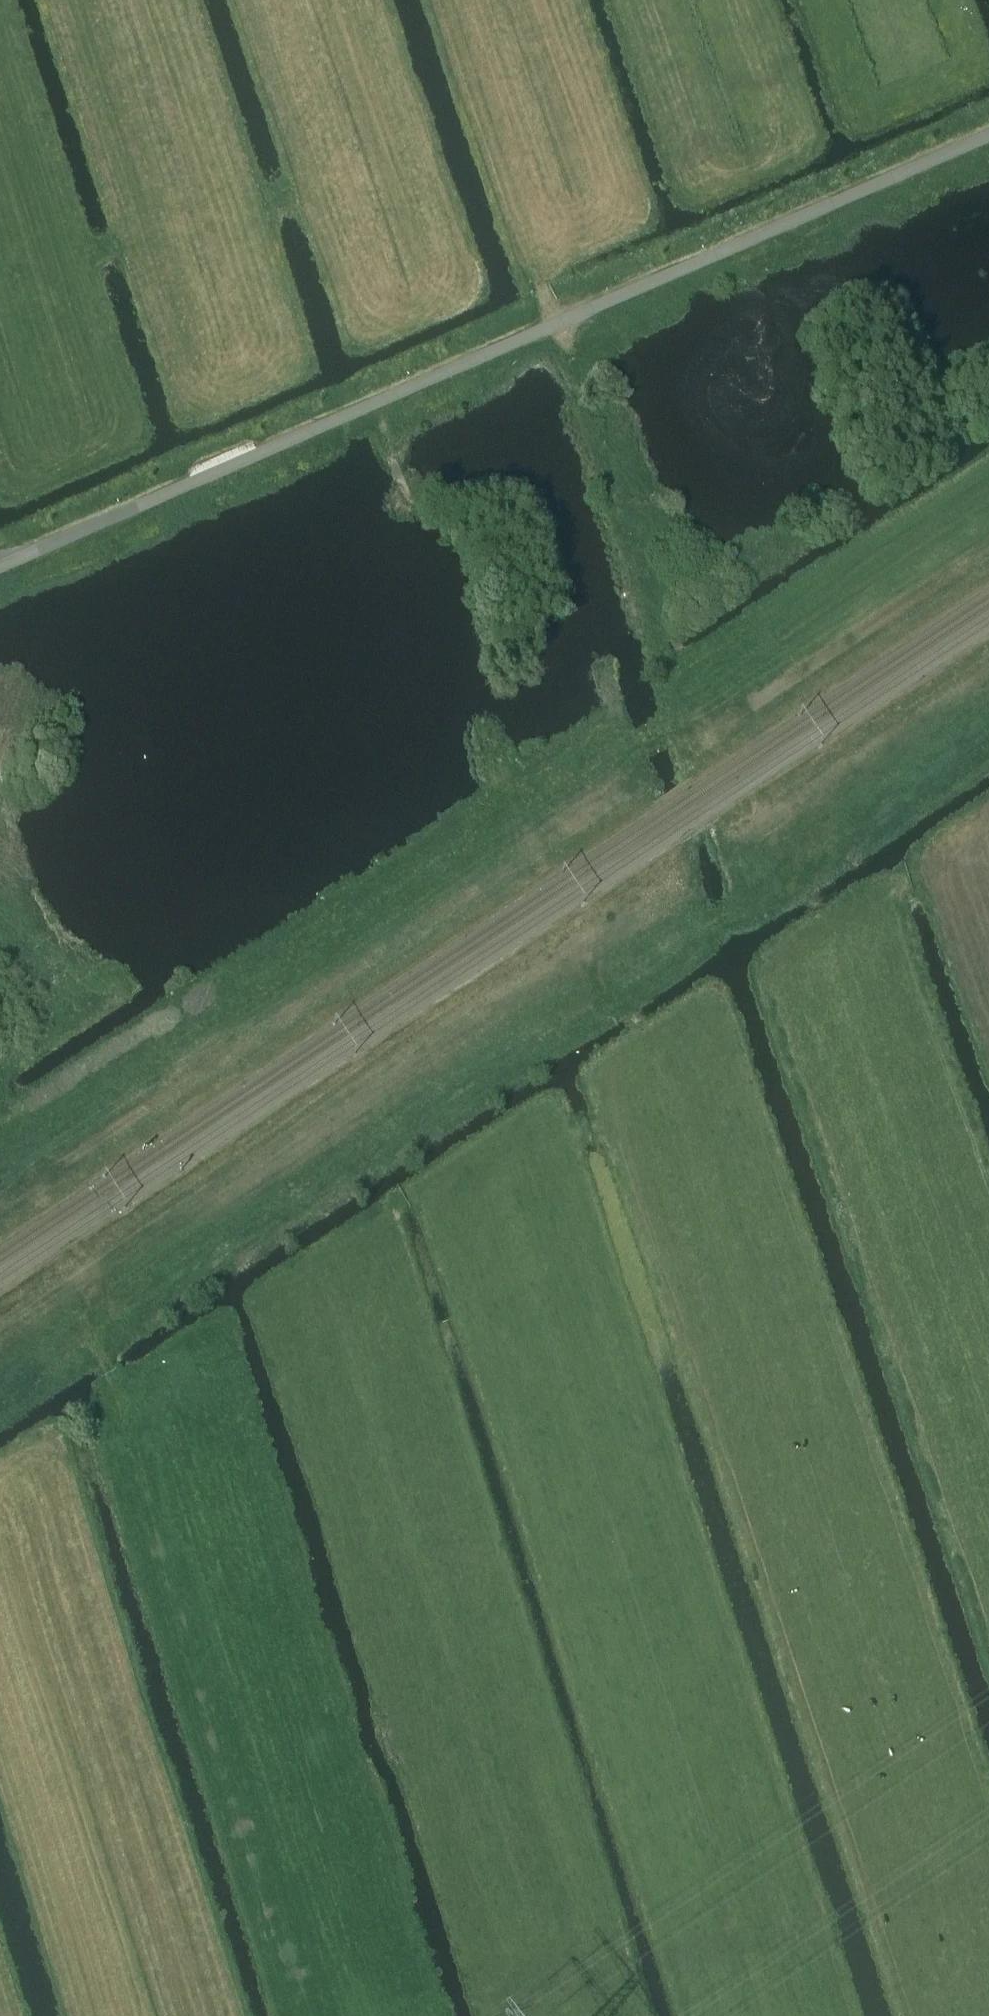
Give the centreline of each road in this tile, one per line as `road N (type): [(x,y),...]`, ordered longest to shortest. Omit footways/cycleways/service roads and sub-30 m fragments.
road 1 (unclassified): [(0,567),(988,135)]

